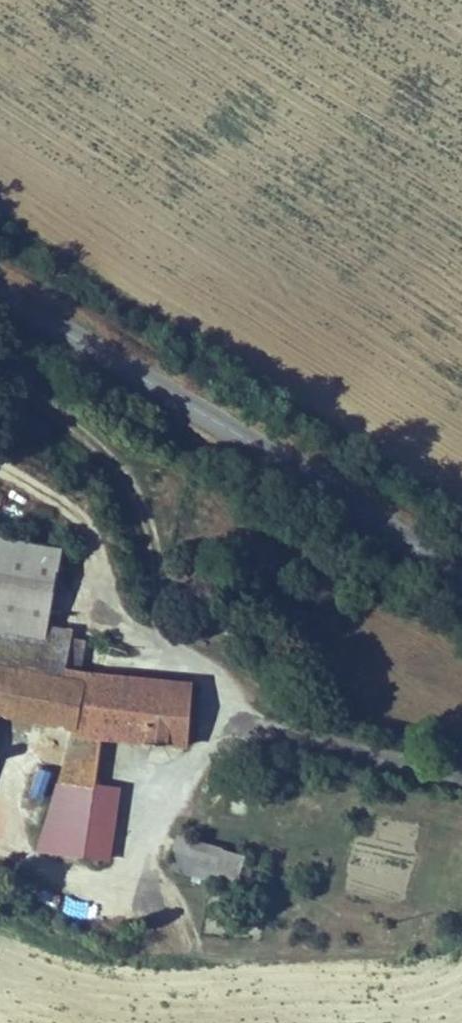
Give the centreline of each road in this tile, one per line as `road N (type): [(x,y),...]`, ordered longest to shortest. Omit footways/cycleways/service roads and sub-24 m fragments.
road 1 (tertiary): [(461,580),(0,293)]

